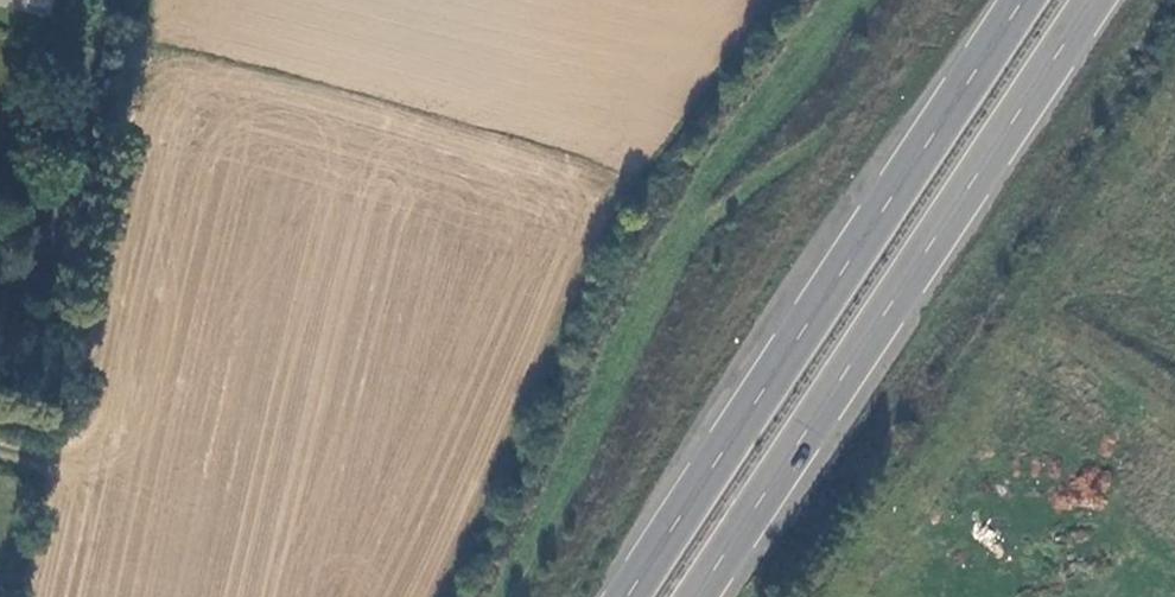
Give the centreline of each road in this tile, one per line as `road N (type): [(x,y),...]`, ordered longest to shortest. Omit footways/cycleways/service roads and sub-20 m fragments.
road 1 (trunk): [(1025,0),(633,596)]
road 2 (trunk): [(702,596),(1094,0)]

